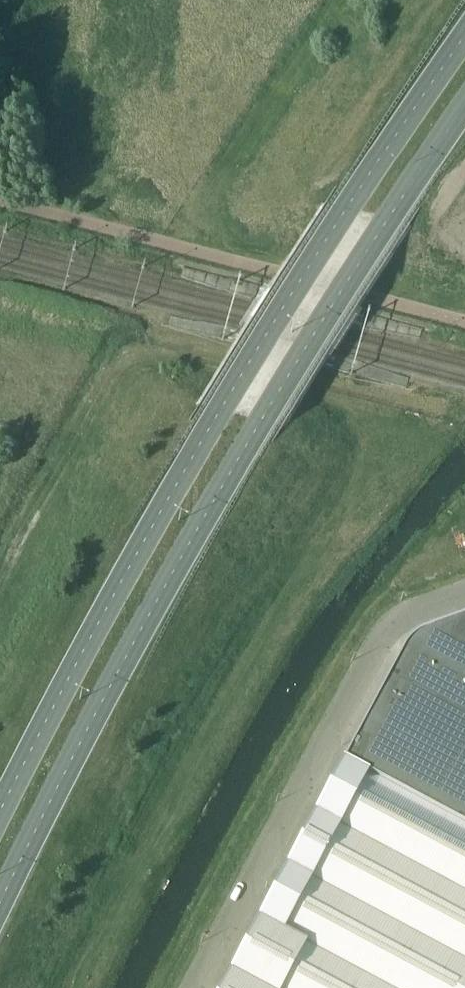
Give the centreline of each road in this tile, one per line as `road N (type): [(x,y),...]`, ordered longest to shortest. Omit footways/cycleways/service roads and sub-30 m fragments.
road 1 (secondary): [(0,902),(89,723),(254,434),(464,106)]
road 2 (secondary): [(464,32),(210,423),(0,815)]
road 3 (unclassified): [(464,594),(398,621),(195,987)]

